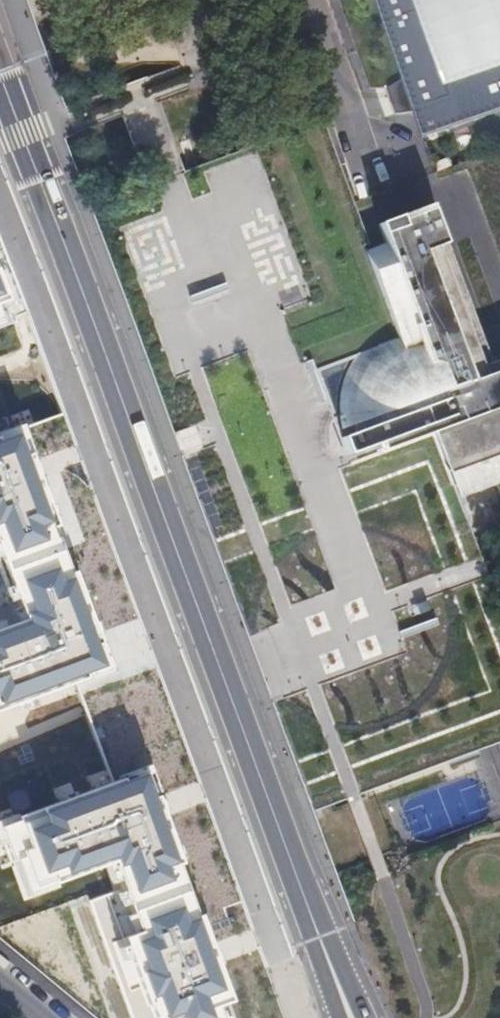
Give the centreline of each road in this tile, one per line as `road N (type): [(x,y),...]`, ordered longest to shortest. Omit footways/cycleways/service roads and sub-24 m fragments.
road 1 (tertiary): [(0,65),(353,1017)]

